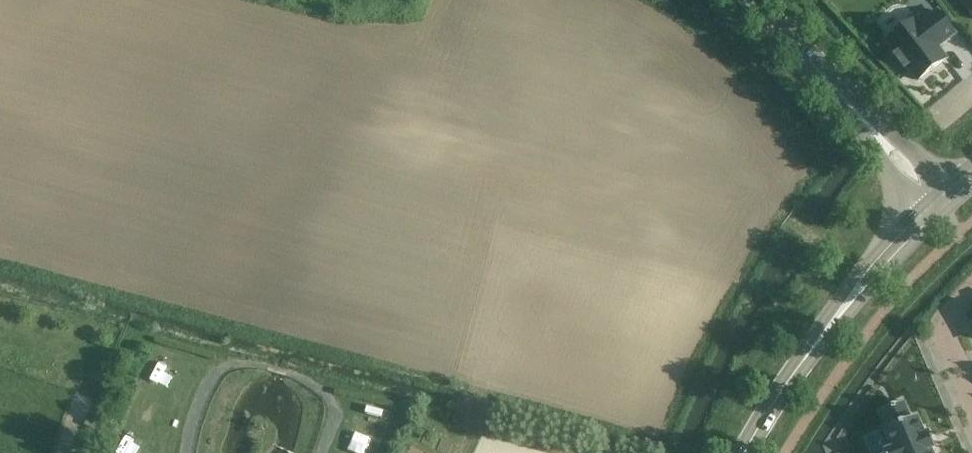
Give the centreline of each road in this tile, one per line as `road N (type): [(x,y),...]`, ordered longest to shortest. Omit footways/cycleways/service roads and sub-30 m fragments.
road 1 (tertiary): [(743,452),(831,322),(934,203)]
road 2 (tertiary): [(934,203),(746,0)]

